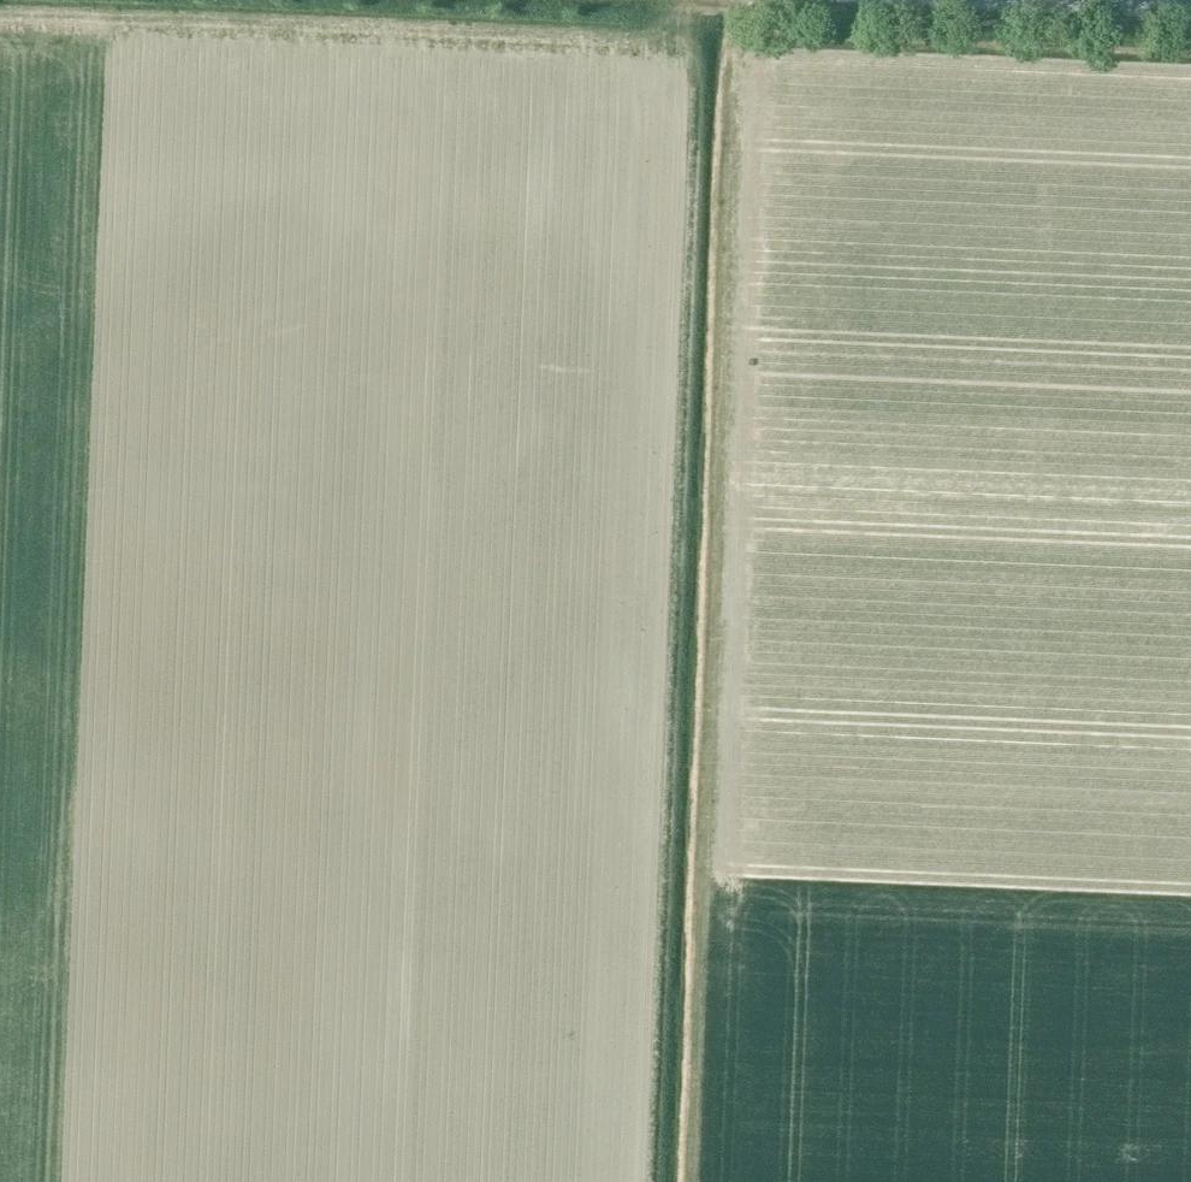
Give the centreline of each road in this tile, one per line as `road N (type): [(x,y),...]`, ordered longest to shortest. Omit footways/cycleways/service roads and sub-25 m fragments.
road 1 (unclassified): [(1190,7),(1008,0)]

